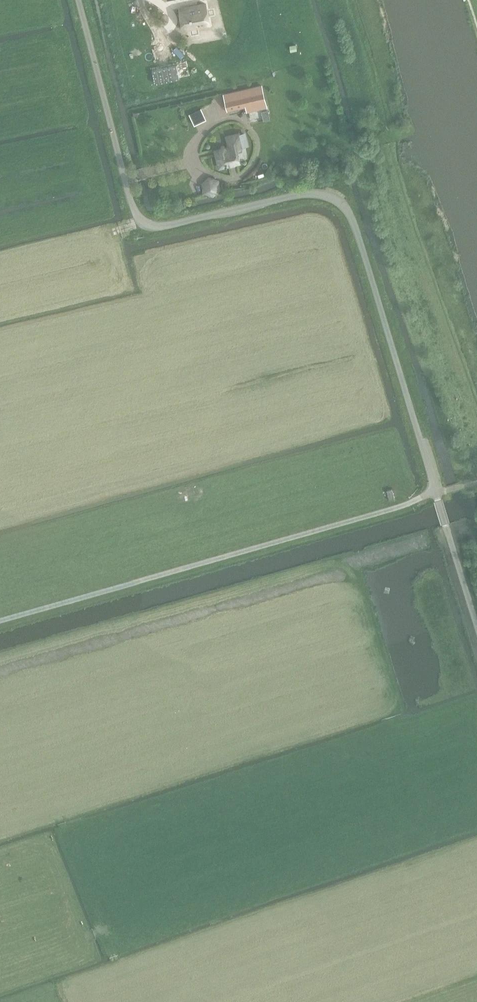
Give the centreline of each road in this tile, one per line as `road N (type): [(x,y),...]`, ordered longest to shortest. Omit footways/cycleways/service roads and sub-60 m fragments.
road 1 (unclassified): [(476,628),(351,214),(337,200),(310,195),(153,230),(139,217),(80,0)]

